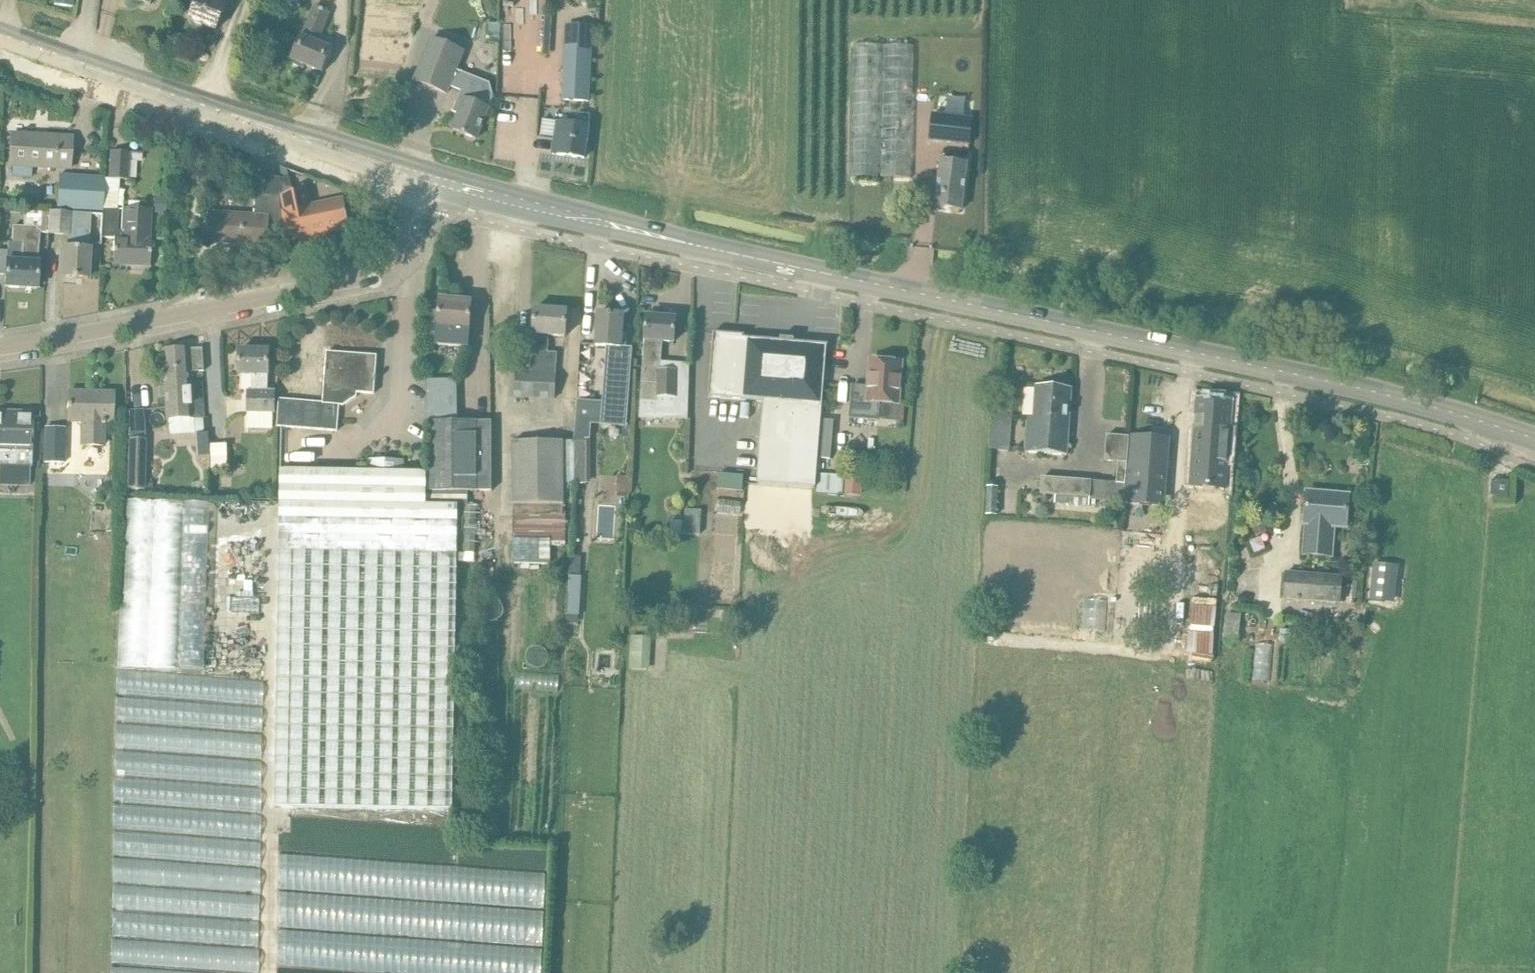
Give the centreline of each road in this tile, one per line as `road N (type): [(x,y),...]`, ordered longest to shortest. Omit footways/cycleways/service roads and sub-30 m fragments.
road 1 (tertiary): [(1534,441),(1381,391),(431,182)]
road 2 (residential): [(0,351),(391,271),(408,256),(431,182)]
road 3 (tertiary): [(431,182),(0,34)]

